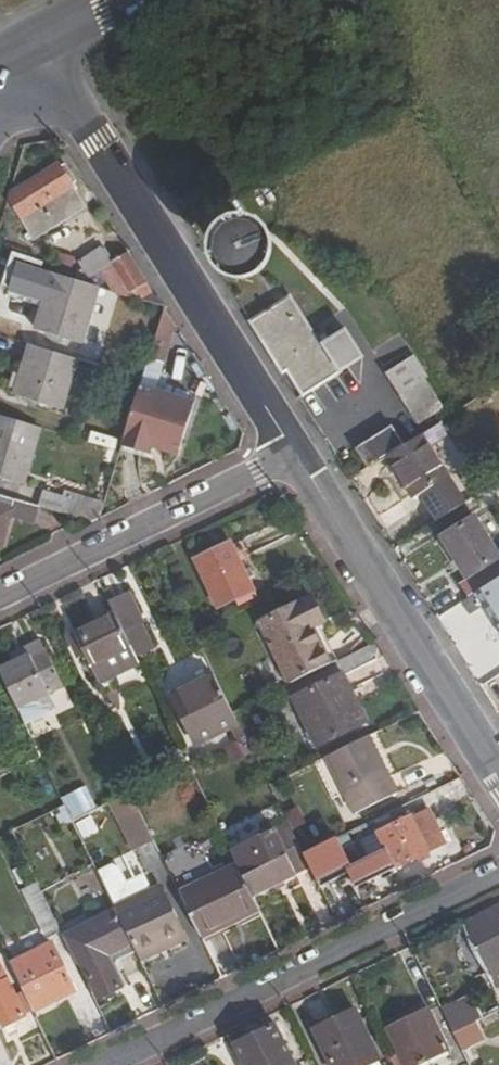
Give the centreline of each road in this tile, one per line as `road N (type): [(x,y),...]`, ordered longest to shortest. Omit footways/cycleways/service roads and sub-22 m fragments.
road 1 (tertiary): [(297,452),(29,47)]
road 2 (residential): [(498,871),(104,1064)]
road 3 (tertiary): [(498,773),(297,452)]
road 4 (residential): [(0,594),(297,452)]

